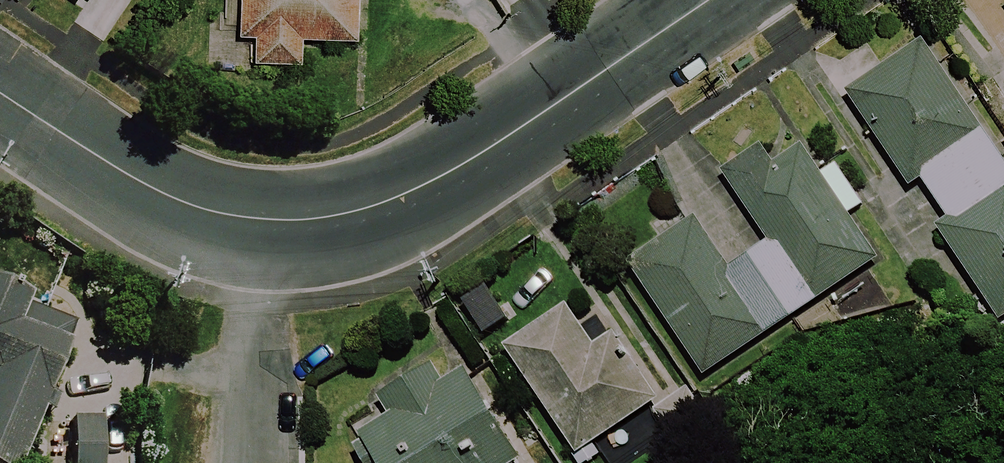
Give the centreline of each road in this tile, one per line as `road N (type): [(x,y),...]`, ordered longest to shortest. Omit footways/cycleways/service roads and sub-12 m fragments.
road 1 (residential): [(250,224),(350,214),(446,174),(707,0)]
road 2 (residential): [(0,102),(155,200),(250,224)]
road 3 (residential): [(250,224),(249,462)]

